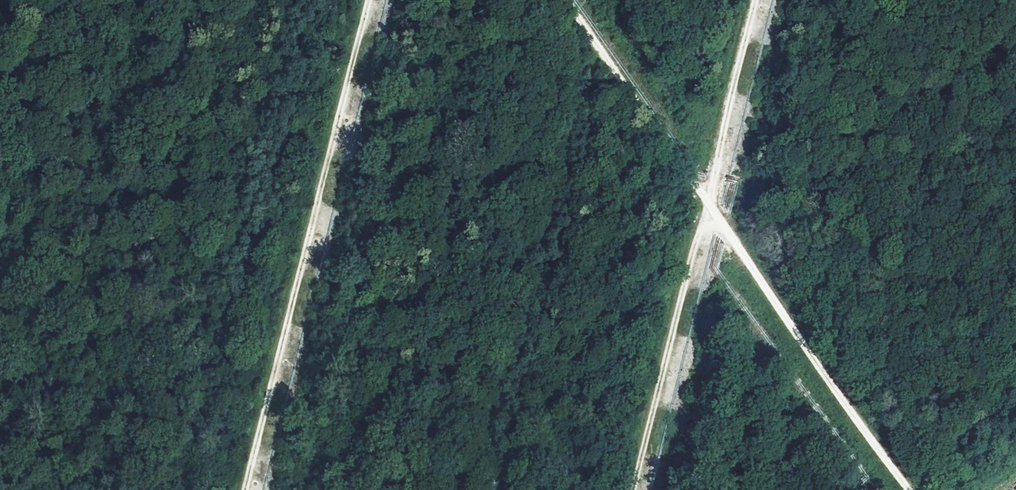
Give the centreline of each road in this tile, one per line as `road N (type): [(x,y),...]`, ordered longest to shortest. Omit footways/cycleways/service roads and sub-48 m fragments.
road 1 (track): [(923,489),(707,207),(562,0)]
road 2 (track): [(634,489),(760,0)]
road 3 (track): [(245,489),(370,0)]

